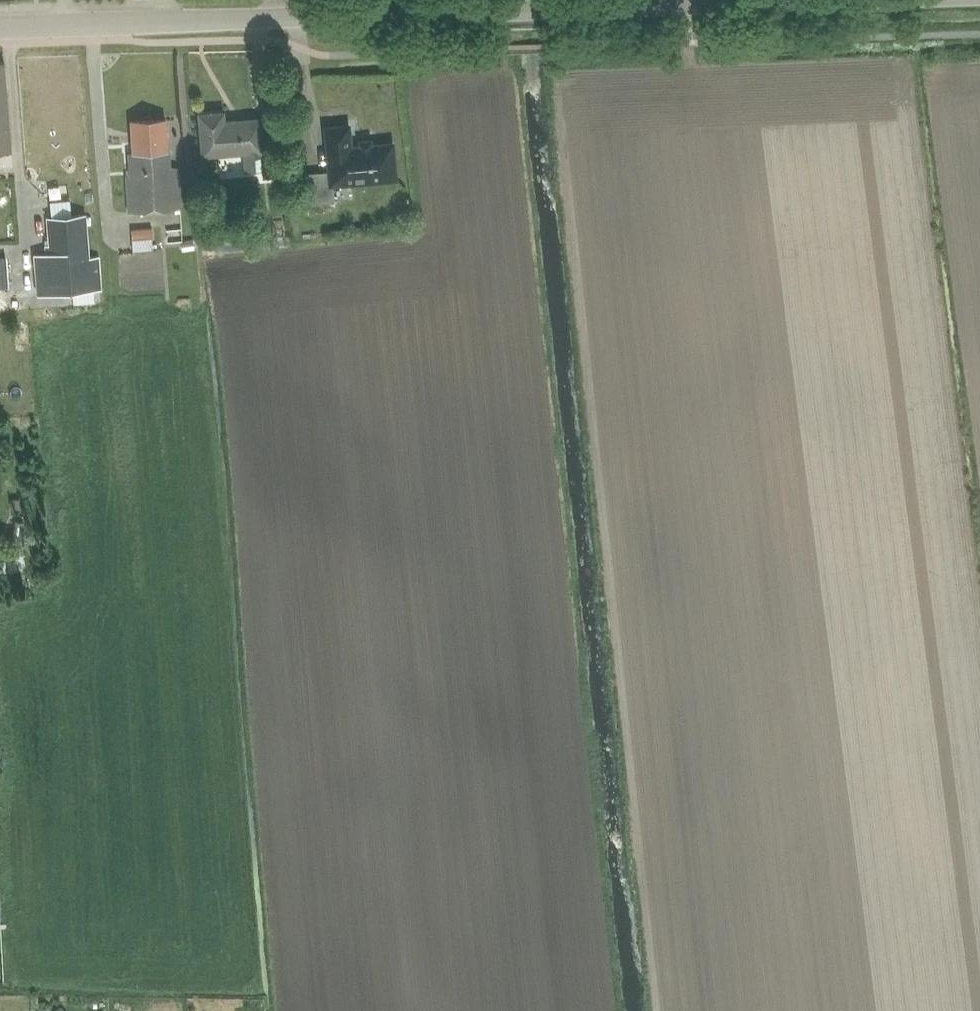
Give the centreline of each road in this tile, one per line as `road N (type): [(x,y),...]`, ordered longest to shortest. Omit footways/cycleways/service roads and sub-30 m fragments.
road 1 (secondary): [(65,22),(791,0)]

